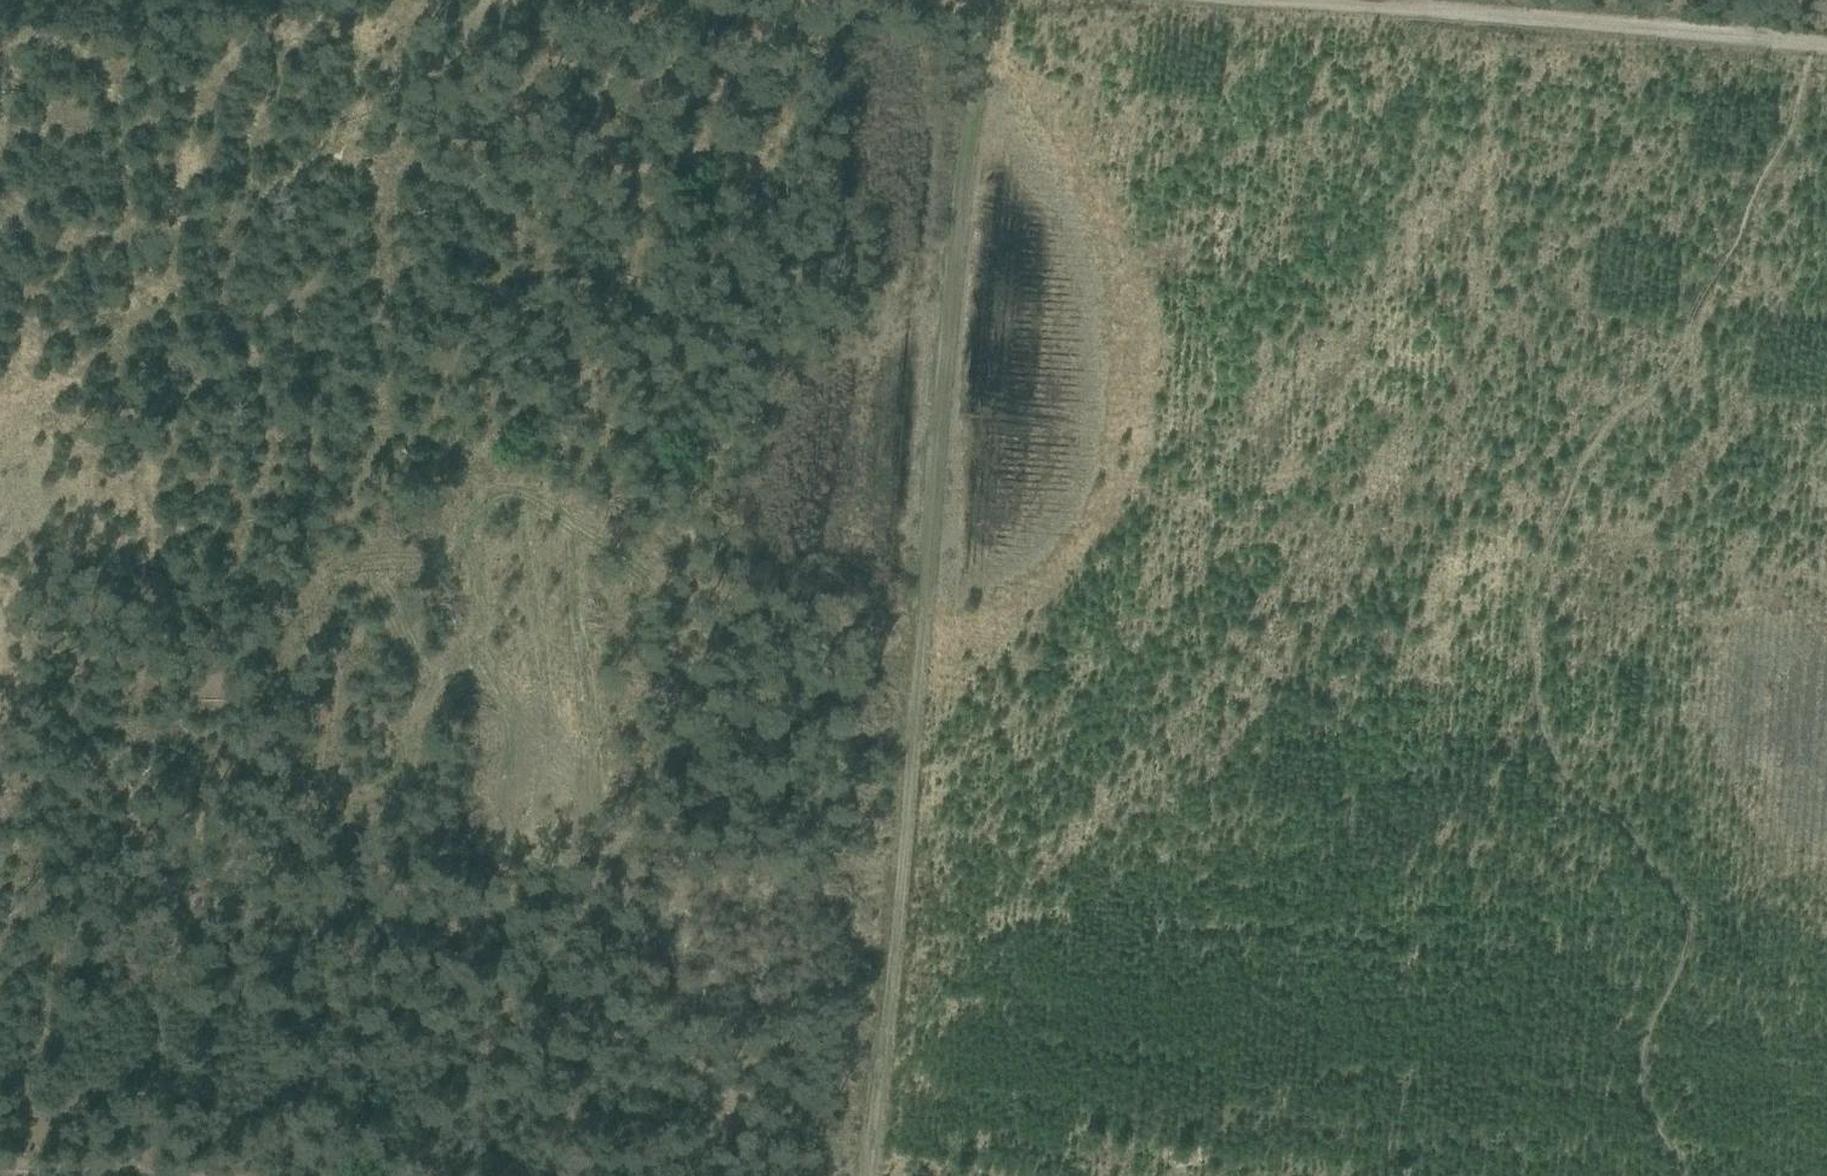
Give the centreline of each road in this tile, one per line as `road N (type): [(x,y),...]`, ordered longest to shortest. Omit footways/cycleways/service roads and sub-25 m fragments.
road 1 (track): [(850,1175),(963,0)]
road 2 (track): [(1826,62),(1201,0)]

